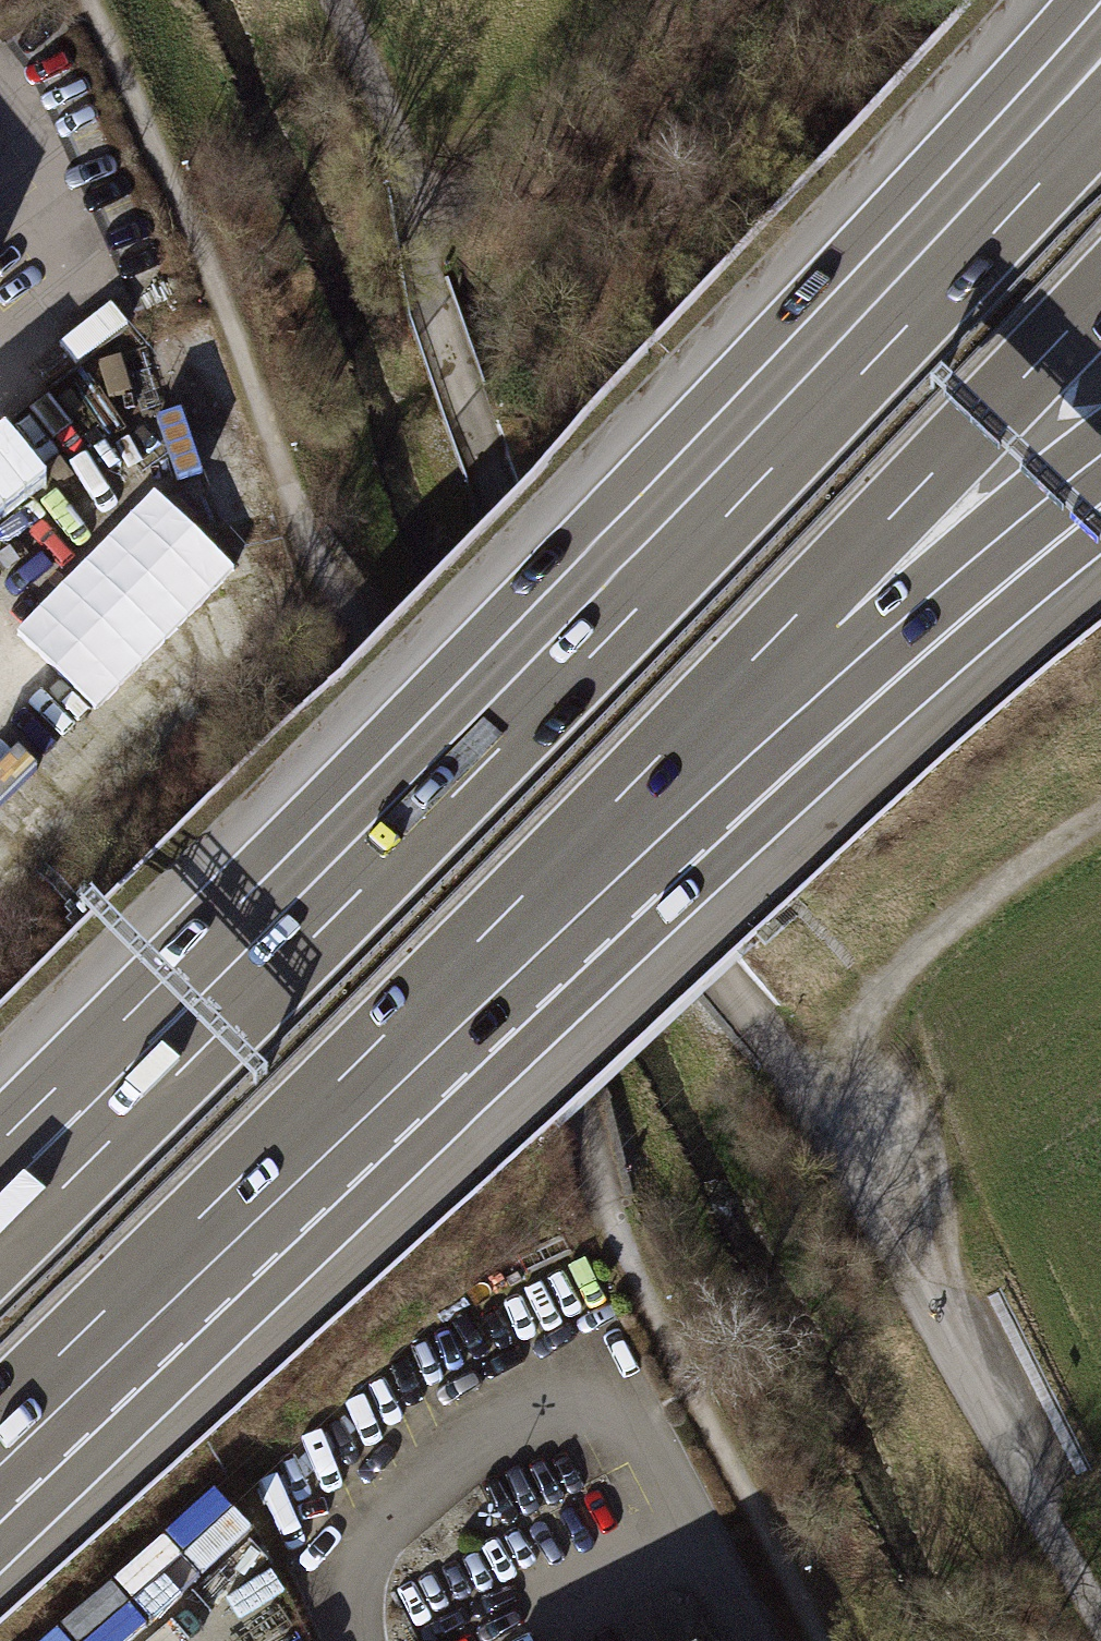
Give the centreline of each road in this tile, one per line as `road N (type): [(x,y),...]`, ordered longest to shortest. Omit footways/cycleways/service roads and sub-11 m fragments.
road 1 (track): [(91,0),(316,562),(364,639),(586,1102),(603,1225),(819,1640)]
road 2 (unclassified): [(339,0),(391,114),(409,231),(467,404),(715,968),(812,1093),(1100,1616)]
road 3 (motorway): [(0,1551),(760,828),(1100,531)]
road 4 (motorway): [(1021,147),(405,791),(0,1194)]
road 5 (motorway): [(0,1439),(697,763)]
road 6 (motorway): [(697,763),(874,545),(1100,299)]
road 7 (motorway): [(697,763),(1100,446)]
road 8 (motorway): [(1100,27),(1021,147)]

